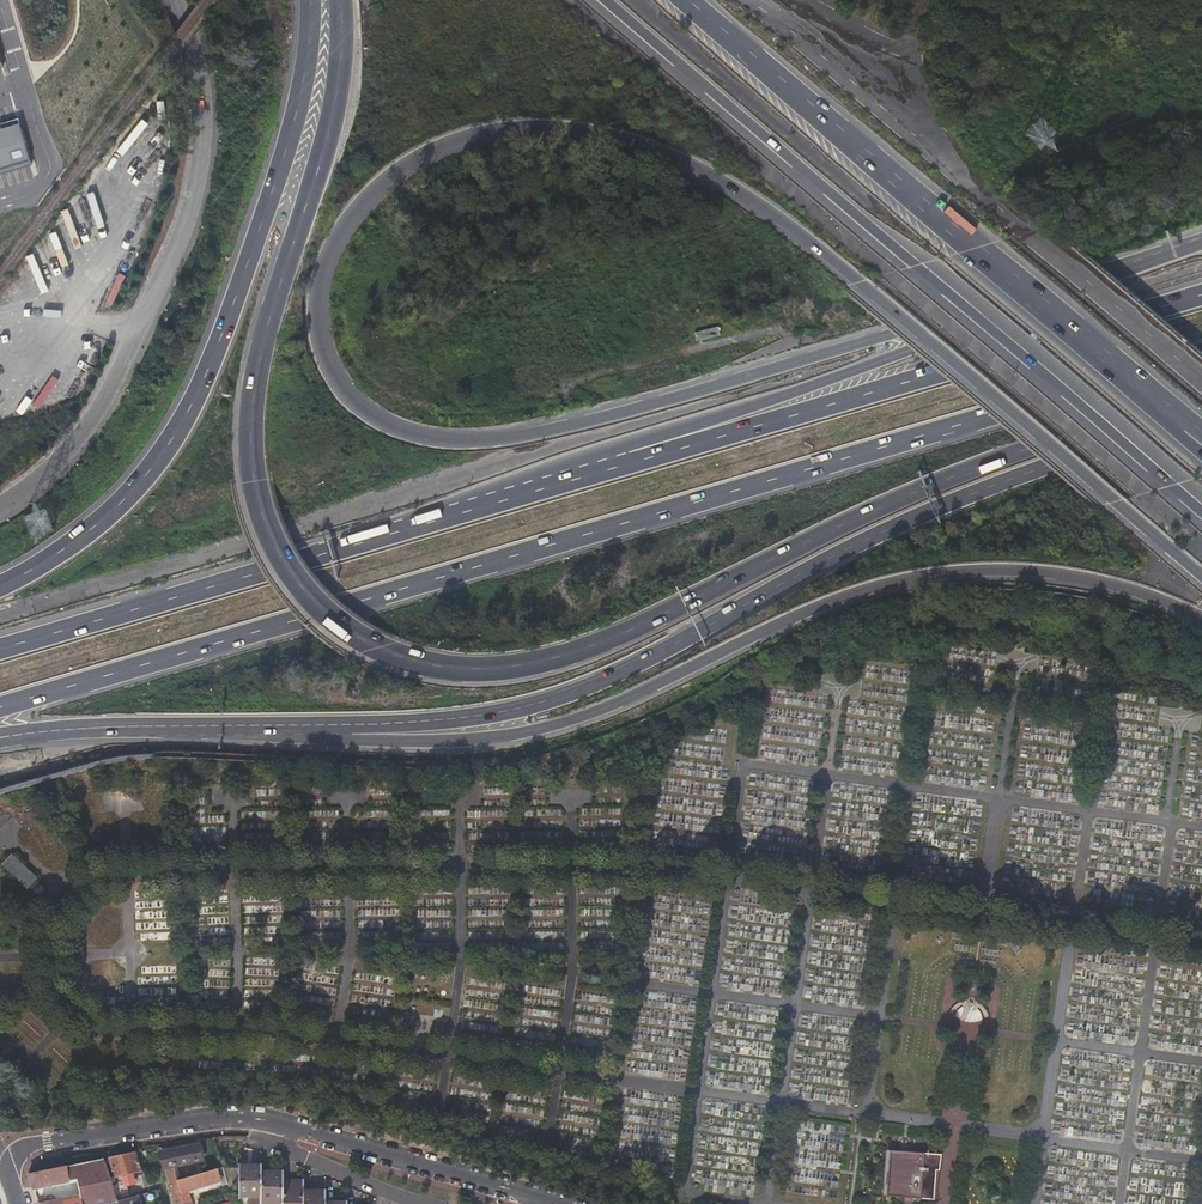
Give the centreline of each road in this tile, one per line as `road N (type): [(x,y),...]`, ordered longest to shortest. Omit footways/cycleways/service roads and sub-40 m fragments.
road 1 (motorway): [(340,0),(335,103),(276,287),(250,434),(255,477),(287,557),(357,634),(401,659),(462,671),(580,652),(970,470),(1201,396)]
road 2 (motorway): [(913,328),(586,423),(497,442),(433,443),(382,425),(342,388),(321,335),(320,299),(334,245),(390,179),(474,137),(540,129),(610,138),(696,168),(770,212),(913,328)]
road 3 (motorway): [(0,709),(1201,355)]
road 4 (motorway): [(337,730),(479,718),(572,693),(903,524),(1040,470),(1201,422)]
road 5 (motorway): [(337,730),(368,741),(447,743),(531,733),(614,707),(853,595),(921,580),(1045,574),(1112,585),(1201,623)]
road 6 (motorway): [(728,436),(0,649)]
road 7 (motorway): [(597,0),(1165,488)]
road 8 (motorway): [(309,0),(299,104),(211,368),(183,421),(152,472),(96,526),(0,587)]
road 9 (motorway): [(1181,424),(688,0)]
road 10 (unclassified): [(178,0),(203,109),(195,190),(178,240),(88,425),(63,456),(0,504)]
road 11 (motorway): [(1201,296),(728,436)]
road 12 (motorway): [(1087,285),(749,411),(728,436)]
road 13 (motorway): [(913,328),(1201,576)]
road 14 (motorway): [(0,739),(89,728),(337,730)]
road 15 (residential): [(547,1201),(262,1123)]
road 16 (residential): [(262,1123),(213,1118),(48,1142),(4,1166)]
road 17 (motorway): [(1087,285),(1053,283),(913,328)]
road 18 (residential): [(418,1203),(289,1153),(262,1123)]
road 19 (motorway): [(1201,245),(1087,285)]

